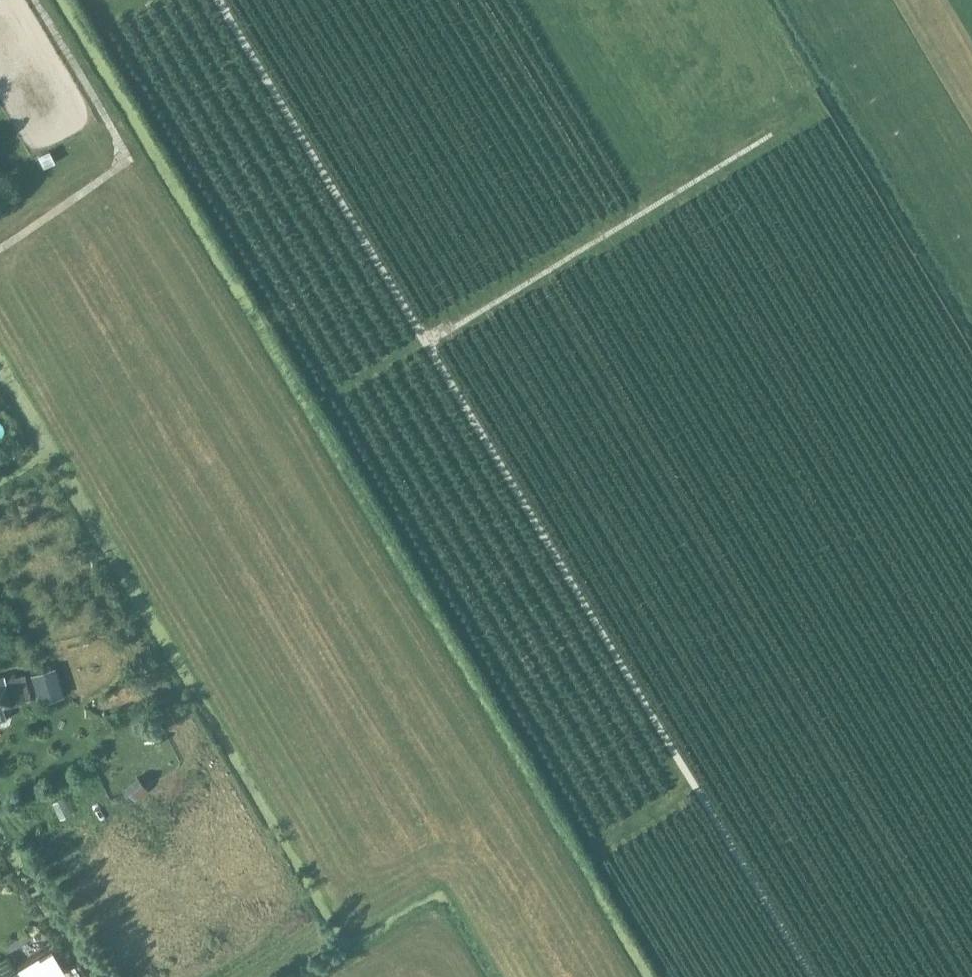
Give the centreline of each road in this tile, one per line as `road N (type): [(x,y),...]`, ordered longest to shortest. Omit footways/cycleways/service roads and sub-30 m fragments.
road 1 (track): [(32,0),(126,159),(0,246)]

